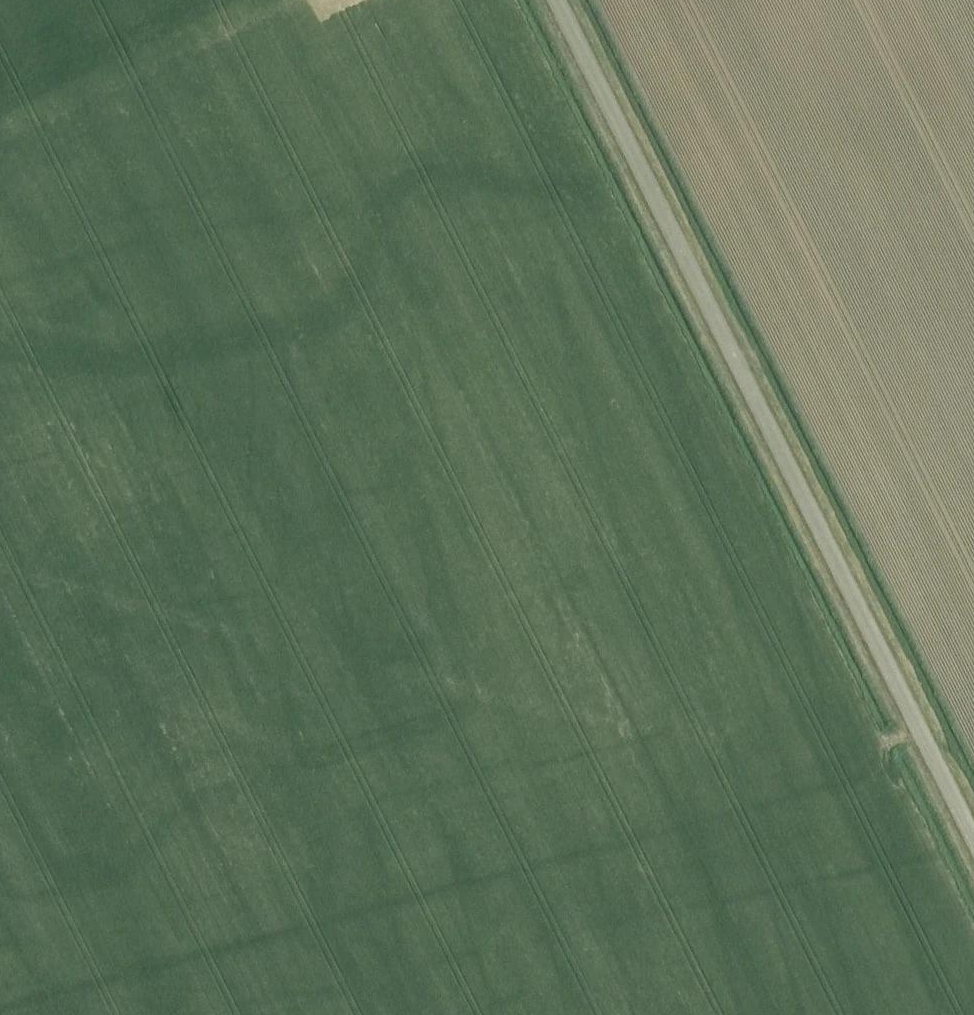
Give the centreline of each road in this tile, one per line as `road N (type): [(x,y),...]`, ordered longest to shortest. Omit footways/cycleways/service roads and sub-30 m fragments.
road 1 (unclassified): [(973,840),(557,0)]
road 2 (track): [(227,0),(0,105)]

